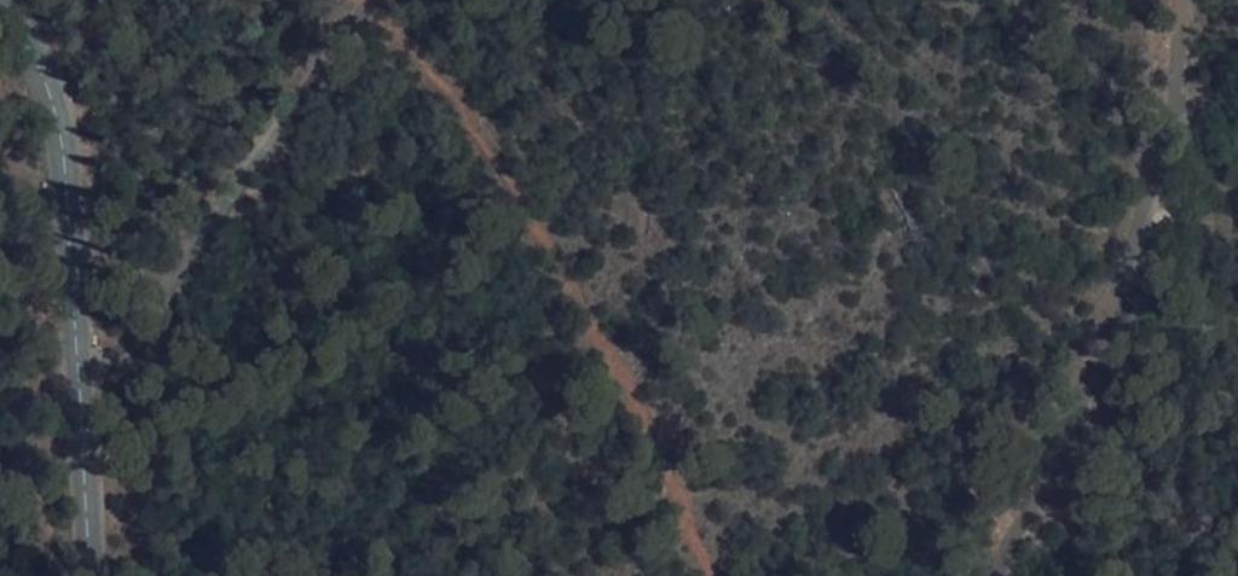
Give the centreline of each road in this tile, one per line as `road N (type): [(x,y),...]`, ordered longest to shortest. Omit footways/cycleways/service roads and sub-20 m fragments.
road 1 (unclassified): [(0,5),(51,96),(95,575)]

